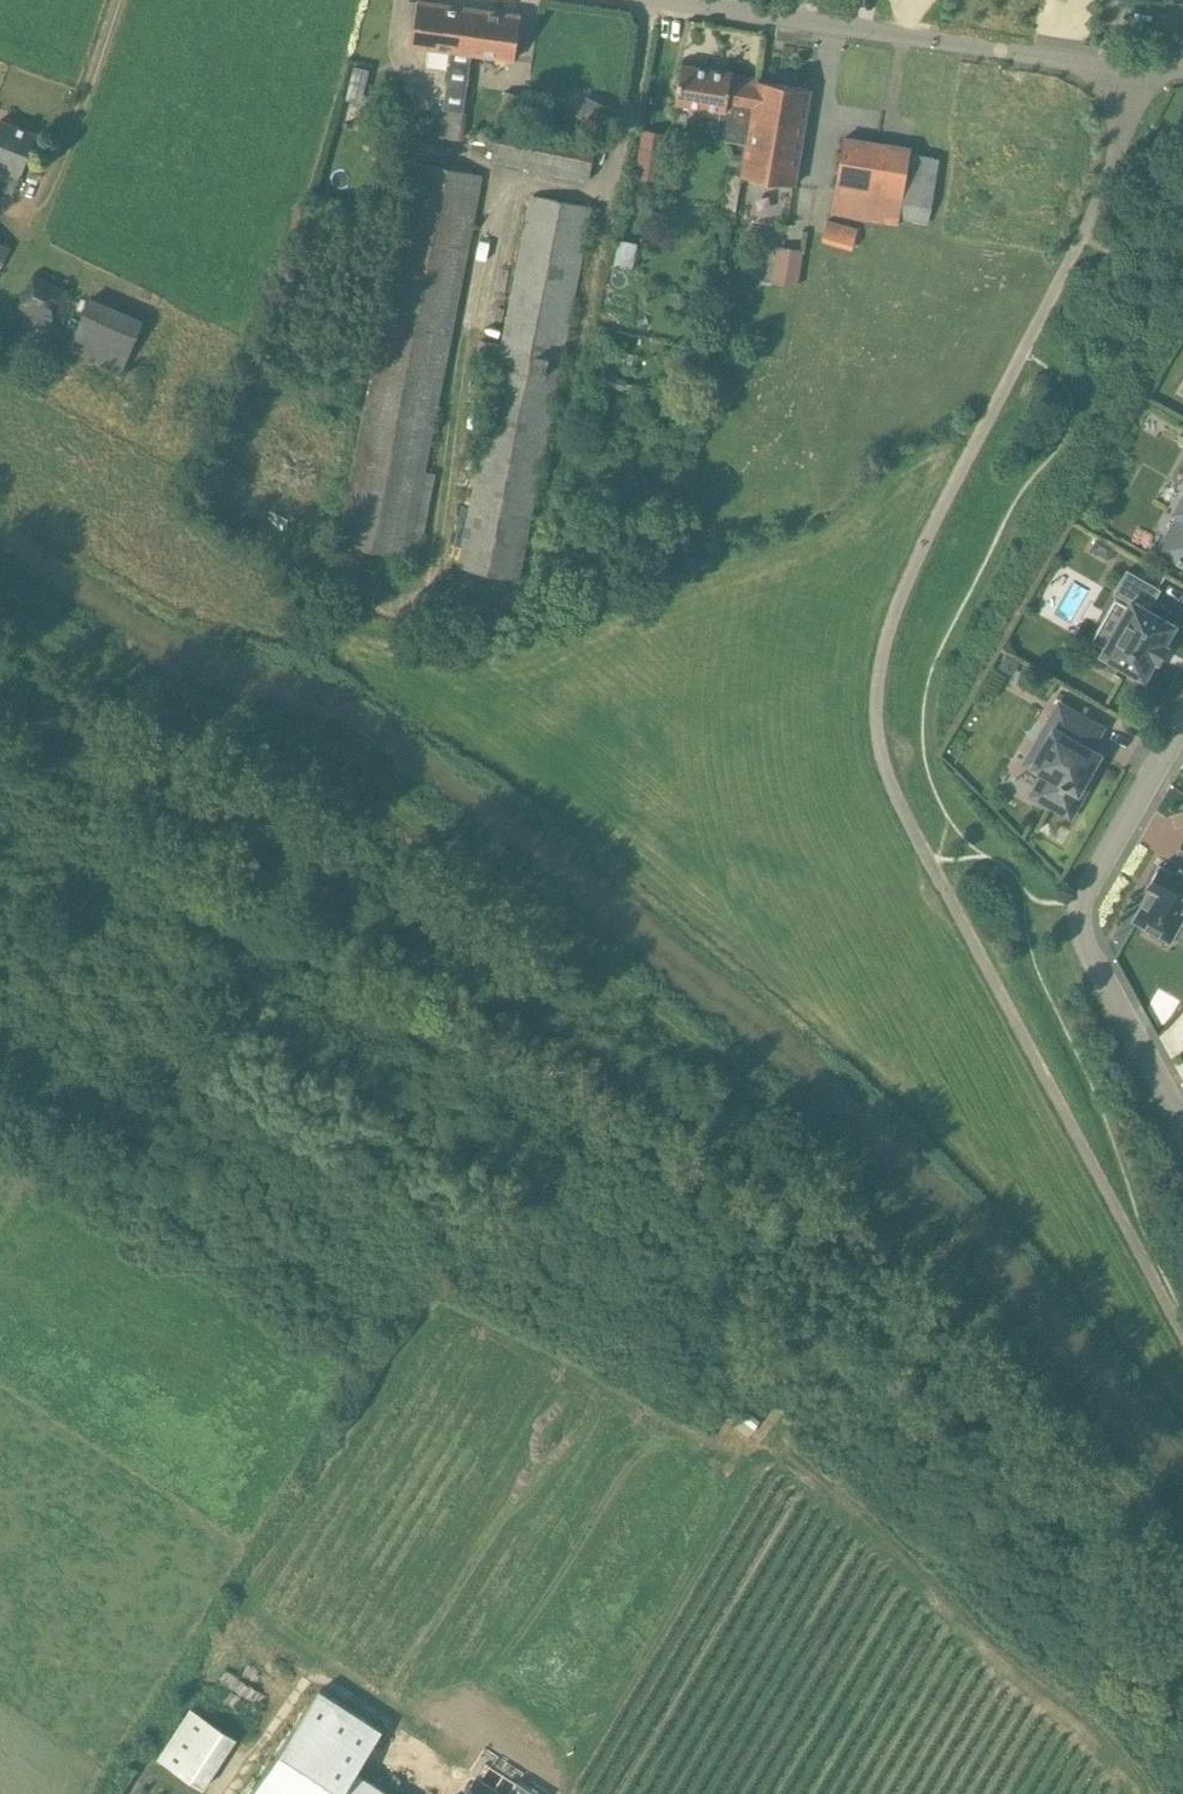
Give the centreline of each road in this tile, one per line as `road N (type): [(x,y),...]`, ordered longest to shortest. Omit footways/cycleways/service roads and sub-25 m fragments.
road 1 (residential): [(1010,1008),(892,785),(877,725),(880,664),(940,510),(1097,200),(1137,71)]
road 2 (residential): [(1137,71),(686,0)]
road 3 (unclassified): [(1182,1333),(1010,1008)]
road 4 (residential): [(1079,907),(1081,941),(1182,1126)]
road 5 (residential): [(1079,907),(1182,724)]

